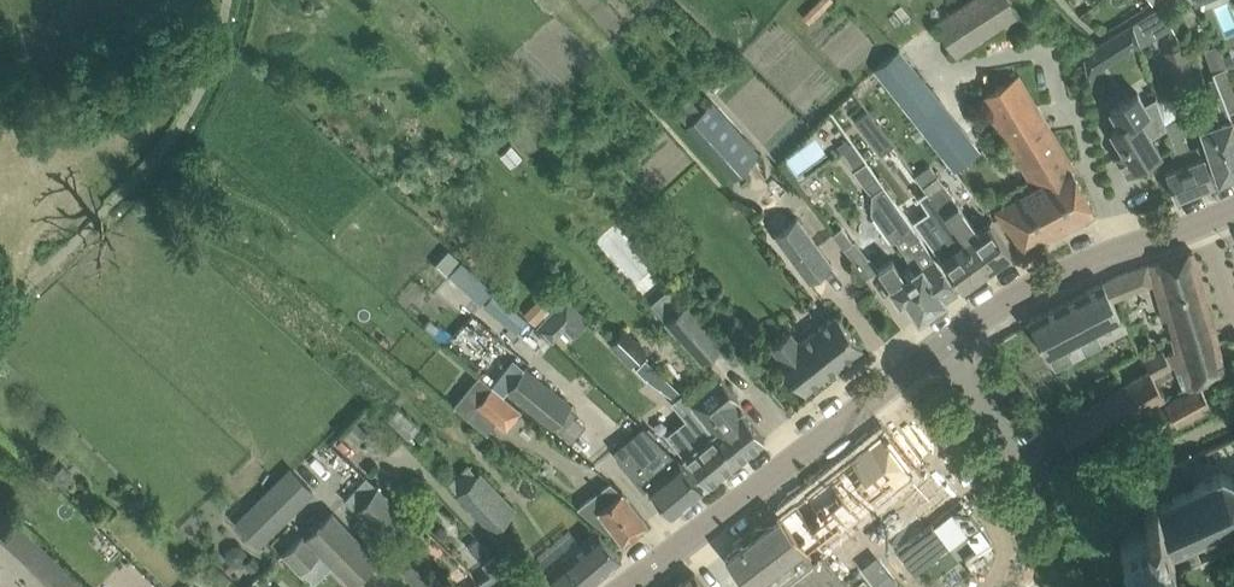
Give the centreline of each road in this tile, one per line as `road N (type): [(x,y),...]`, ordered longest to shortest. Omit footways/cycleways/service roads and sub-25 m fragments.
road 1 (residential): [(952,339),(627,586)]
road 2 (unclassified): [(952,339),(1051,488),(1078,489),(1109,576)]
road 3 (residential): [(952,339),(1082,263),(1209,221)]

